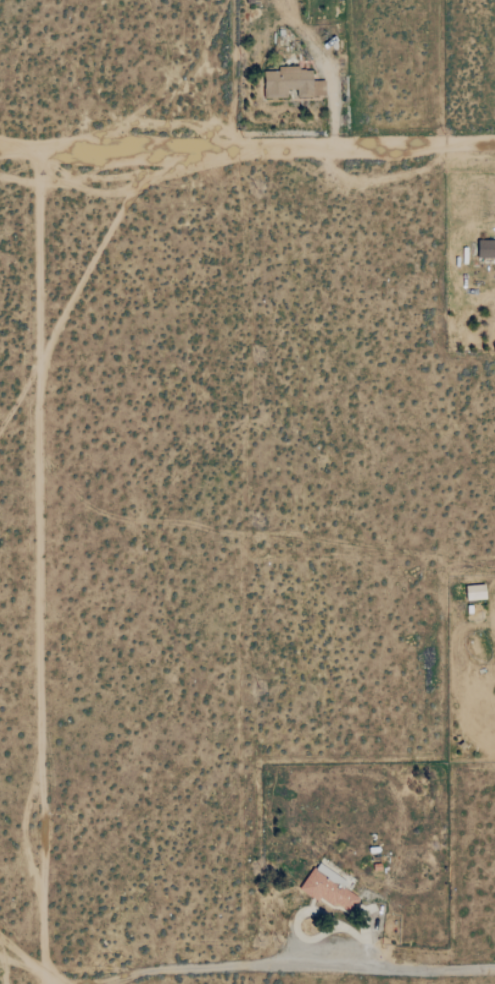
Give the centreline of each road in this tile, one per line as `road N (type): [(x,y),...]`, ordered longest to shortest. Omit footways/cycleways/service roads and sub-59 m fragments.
road 1 (track): [(44,983),(40,153)]
road 2 (track): [(0,154),(494,150)]
road 3 (residential): [(494,966),(44,970)]

